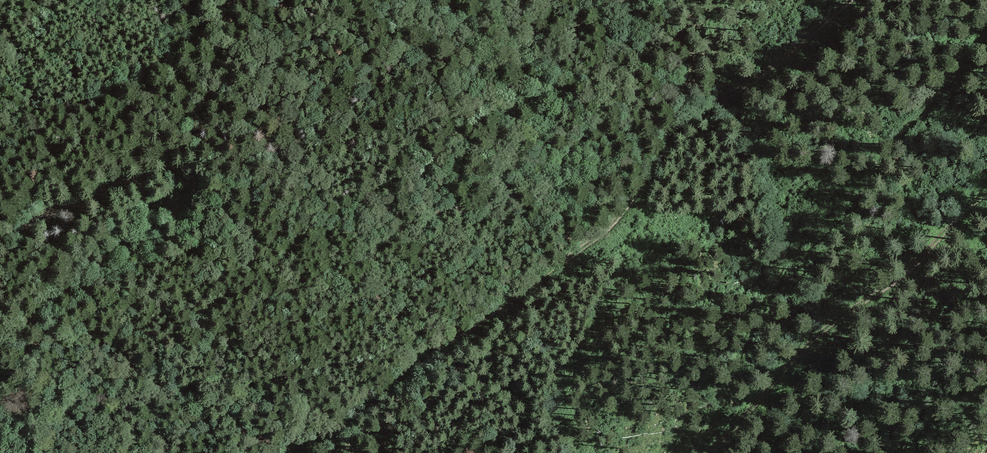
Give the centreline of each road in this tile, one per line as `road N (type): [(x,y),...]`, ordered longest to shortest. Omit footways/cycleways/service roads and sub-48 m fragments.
road 1 (track): [(299,452),(592,246),(623,215),(676,132),(773,68),(854,0)]
road 2 (track): [(0,336),(187,204),(194,180),(174,165),(161,168),(0,233)]
road 3 (track): [(710,452),(867,303),(947,244),(986,198)]

